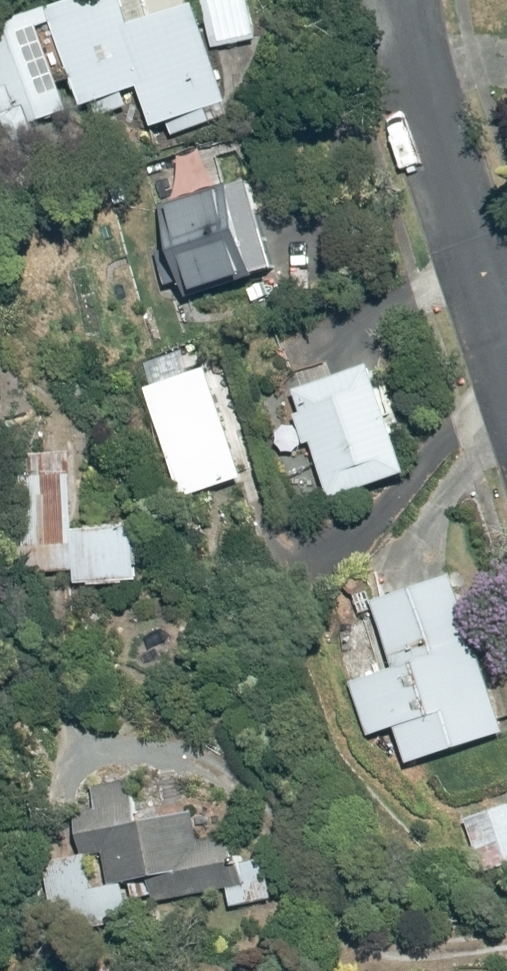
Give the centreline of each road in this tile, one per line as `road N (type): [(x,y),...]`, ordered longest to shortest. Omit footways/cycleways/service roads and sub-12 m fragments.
road 1 (residential): [(506,368),(424,106),(402,0)]

